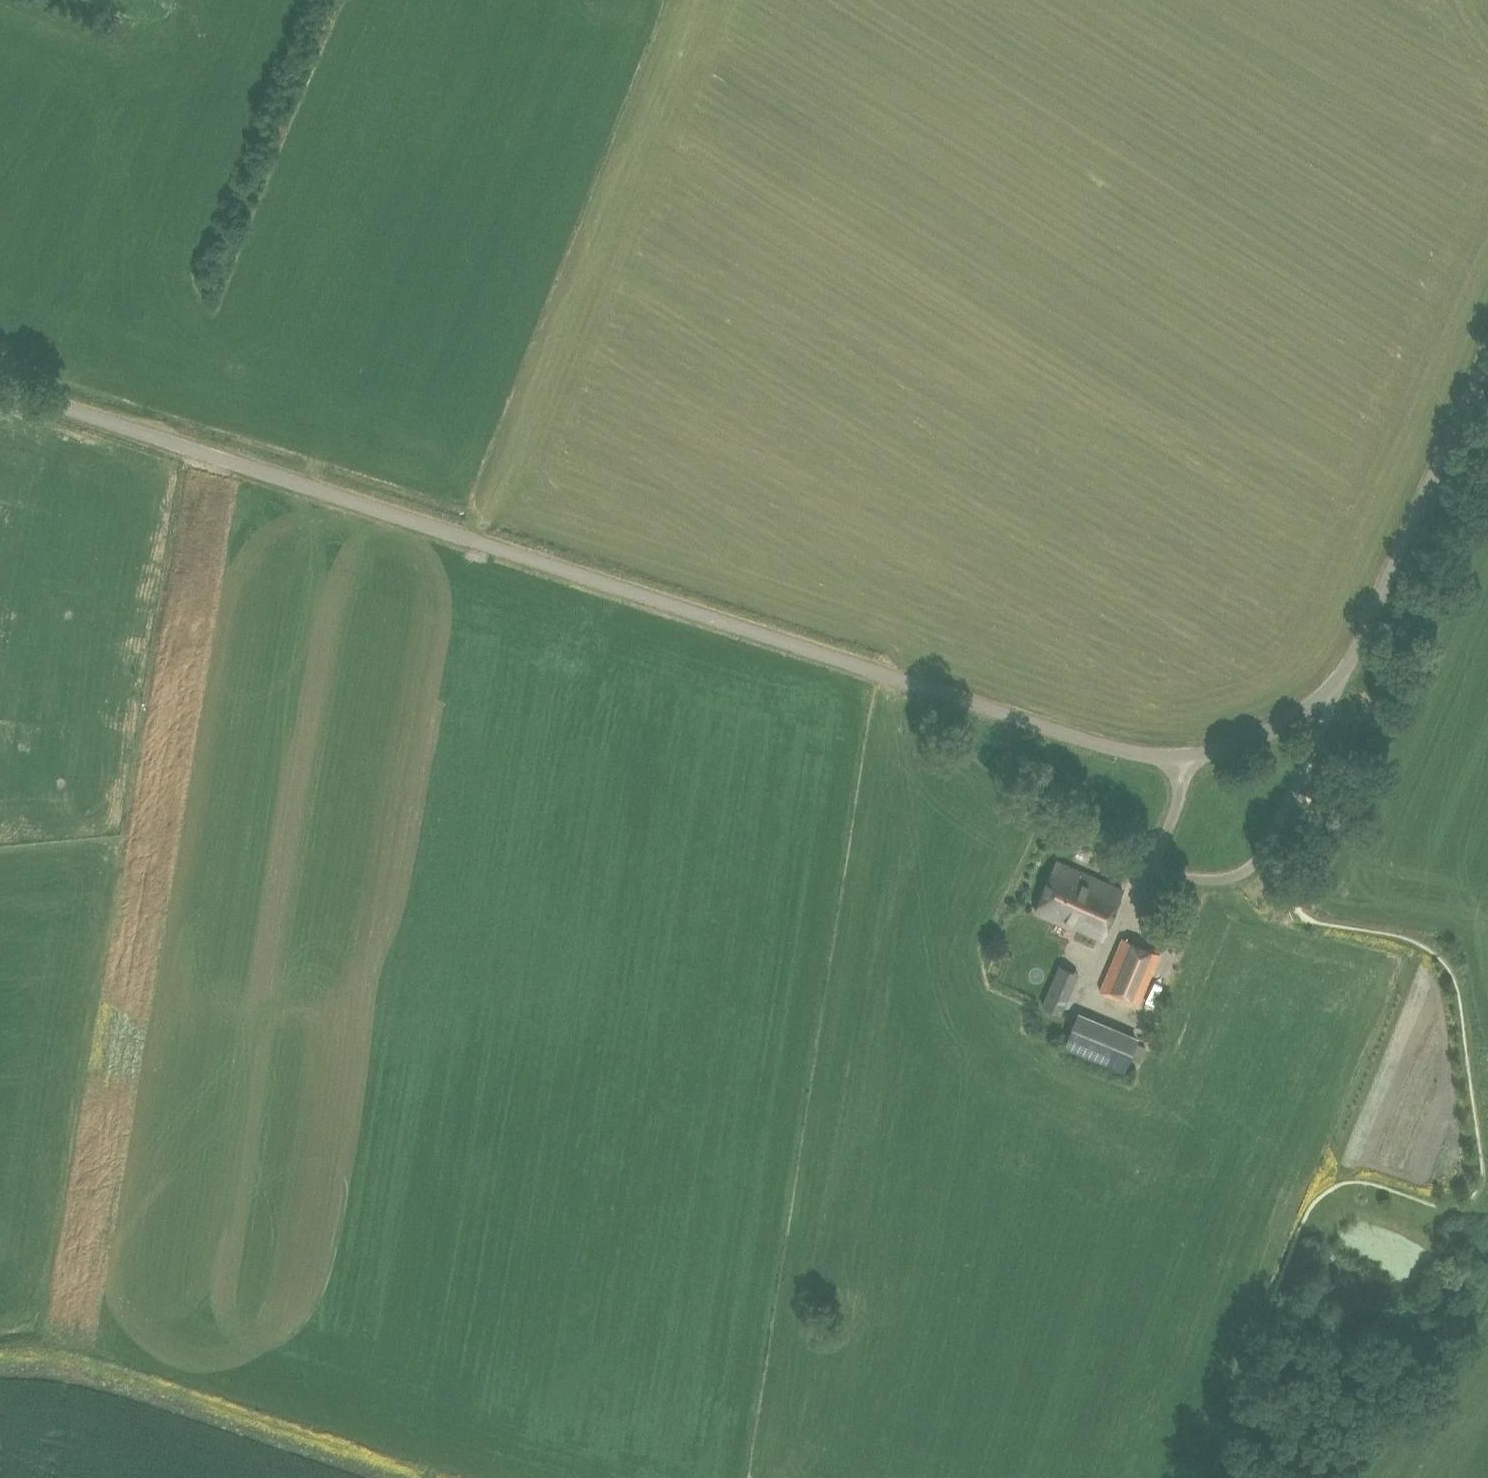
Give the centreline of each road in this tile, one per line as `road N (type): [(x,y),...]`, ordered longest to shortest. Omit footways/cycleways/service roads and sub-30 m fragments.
road 1 (unclassified): [(0,386),(1094,742),(1179,756),(1247,742),(1340,681),(1487,354)]
road 2 (track): [(1340,681),(1264,852),(1236,879)]

